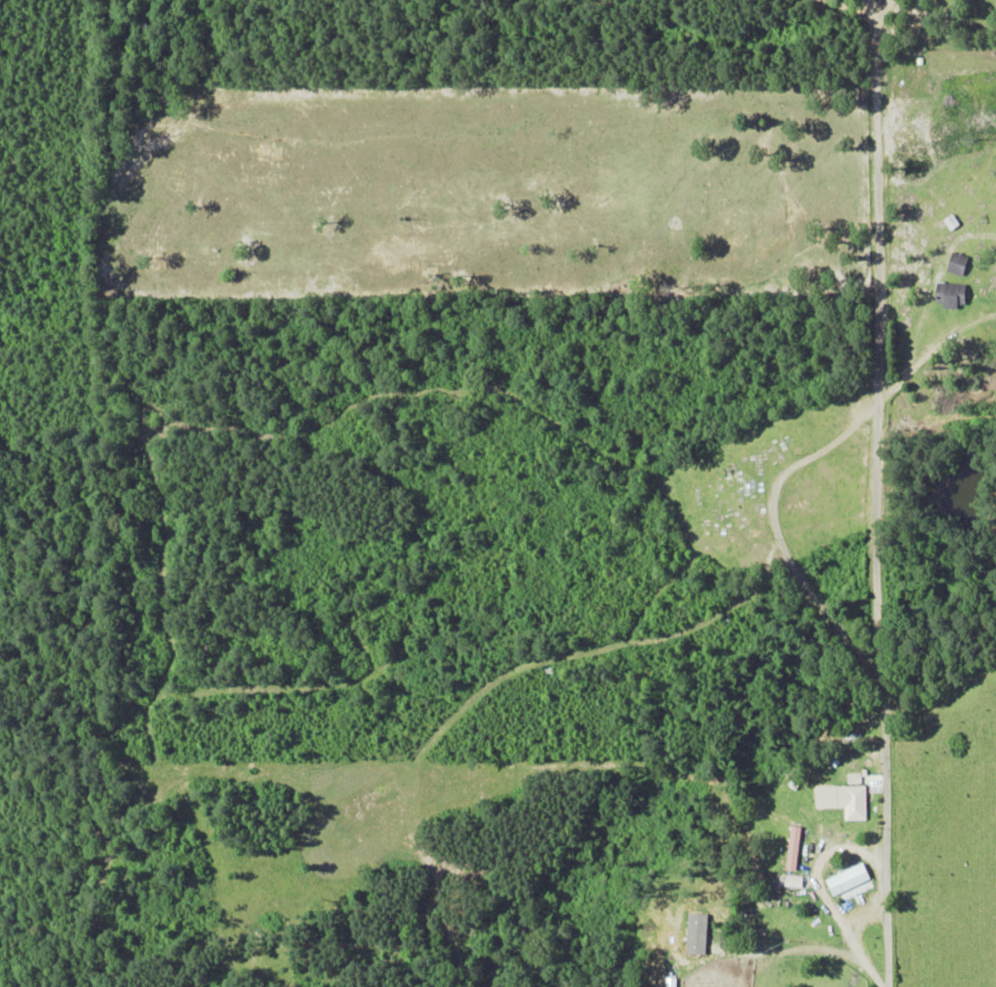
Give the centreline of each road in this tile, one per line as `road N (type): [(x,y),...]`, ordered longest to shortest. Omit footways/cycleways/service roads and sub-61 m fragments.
road 1 (residential): [(887,986),(887,776),(863,709),(784,584)]

